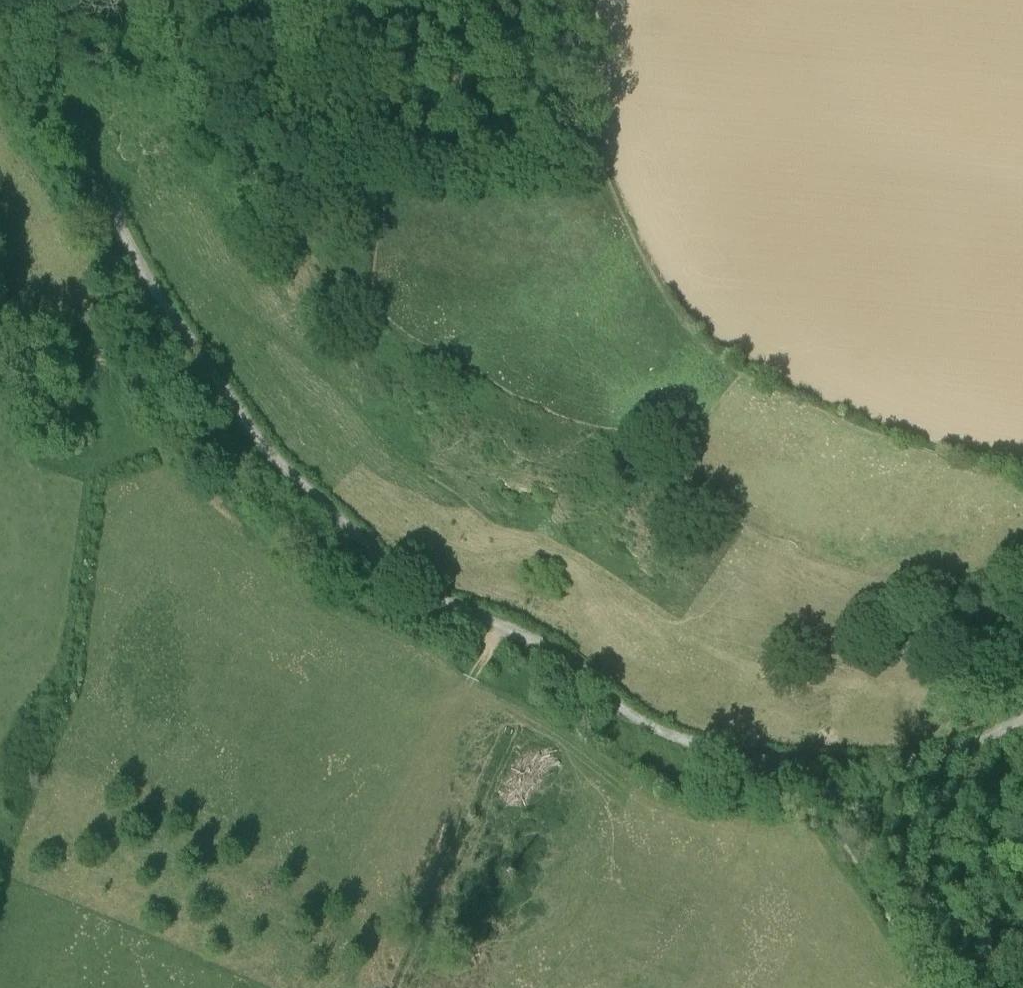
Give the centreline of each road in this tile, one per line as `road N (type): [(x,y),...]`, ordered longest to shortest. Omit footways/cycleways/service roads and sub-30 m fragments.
road 1 (track): [(829,763),(754,755),(658,725),(563,652),(412,580),(285,467),(157,292),(107,197),(42,107),(8,0)]
road 2 (track): [(1022,718),(906,764),(829,763)]

